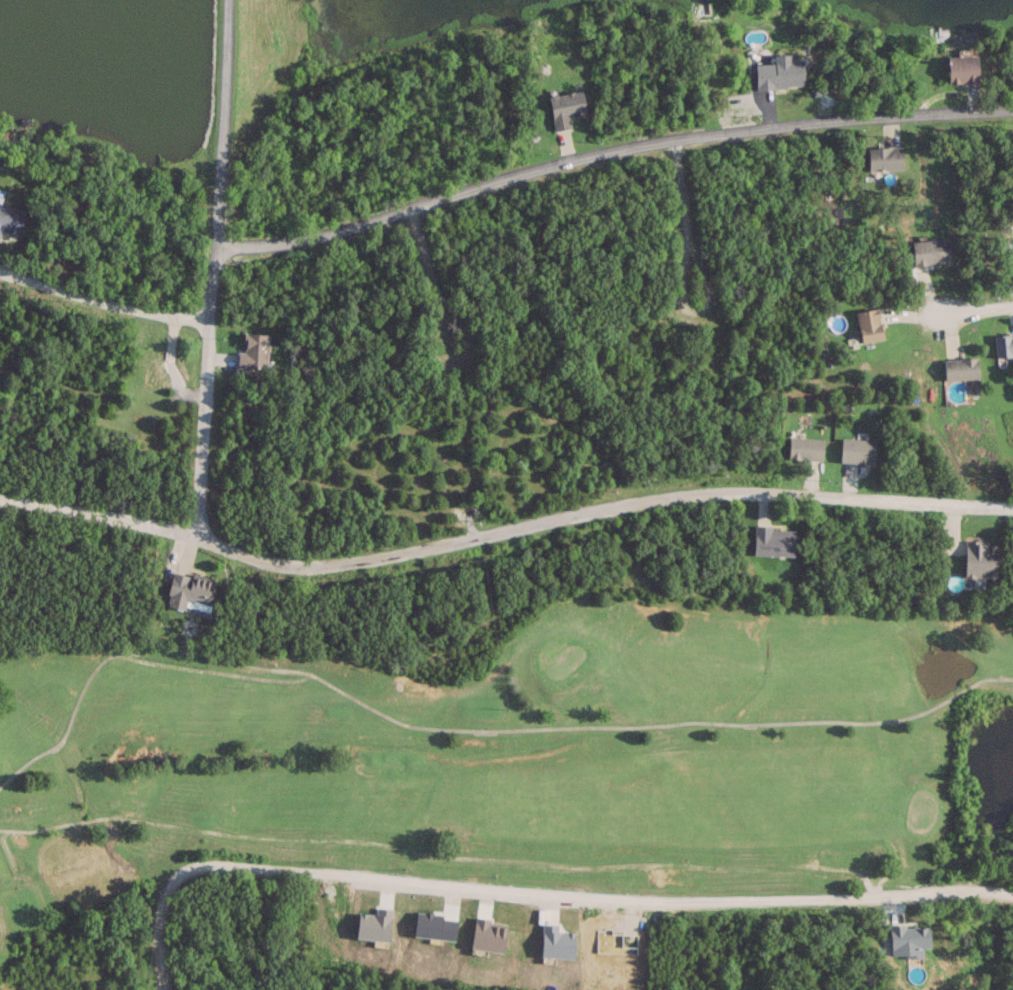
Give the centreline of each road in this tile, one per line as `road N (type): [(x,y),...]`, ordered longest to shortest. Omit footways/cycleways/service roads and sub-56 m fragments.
road 1 (residential): [(0,497),(139,517),(198,532),(271,566),(336,566),(675,494),(754,488),(1012,506)]
road 2 (residential): [(163,989),(156,919),(167,888),(185,871),(209,868),(629,904),(1012,897)]
road 3 (residential): [(212,244),(281,244),(335,232),(670,139),(1012,107)]
road 4 (residential): [(198,532),(228,0)]
road 5 (residential): [(206,320),(151,314),(0,272)]

